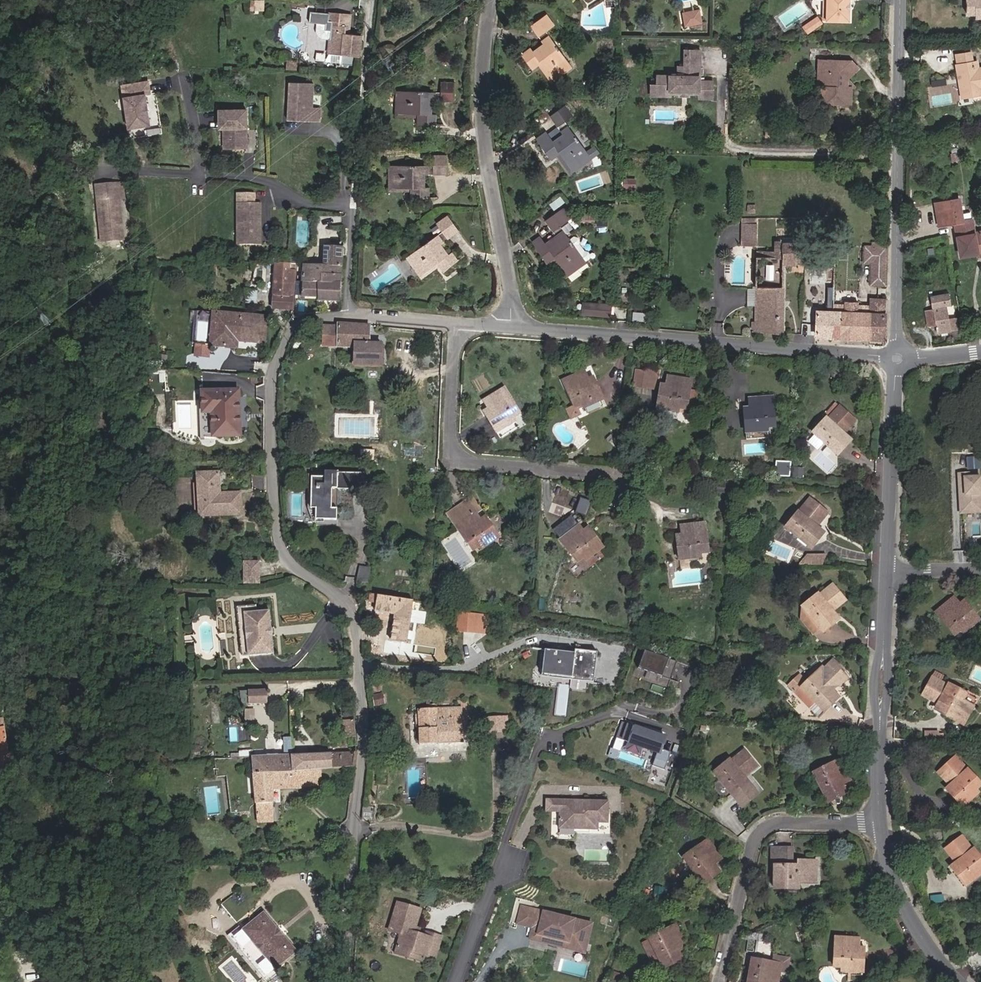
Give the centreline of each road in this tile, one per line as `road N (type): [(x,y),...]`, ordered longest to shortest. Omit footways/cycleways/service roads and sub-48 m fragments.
road 1 (residential): [(344,981),(364,747),(360,678),(352,617),(286,553),(275,525),(273,376),(295,324),(353,314)]
road 2 (residential): [(512,324),(893,359)]
road 3 (residential): [(900,351),(899,0)]
road 4 (residential): [(453,981),(541,739),(616,712)]
road 5 (residential): [(489,0),(486,159),(512,324)]
road 6 (residential): [(460,321),(452,457),(626,467)]
road 7 (residential): [(724,981),(757,837),(783,817),(885,816)]
road 8 (residential): [(359,208),(295,204),(263,182),(119,173)]
road 9 (residential): [(885,816),(893,572)]
road 10 (residential): [(359,208),(373,0)]
road 11 (residential): [(893,572),(899,368)]
road 12 (residential): [(948,981),(892,902),(885,816)]

